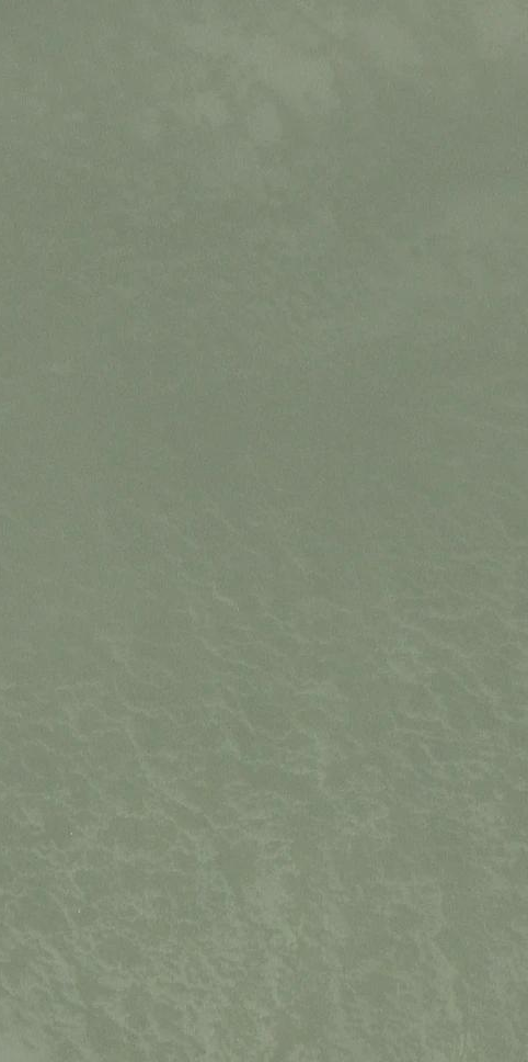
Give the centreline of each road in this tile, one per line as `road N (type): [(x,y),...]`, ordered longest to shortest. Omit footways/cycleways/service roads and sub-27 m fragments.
road 1 (trunk): [(288,0),(259,1061)]
road 2 (trunk): [(330,1061),(358,0)]

